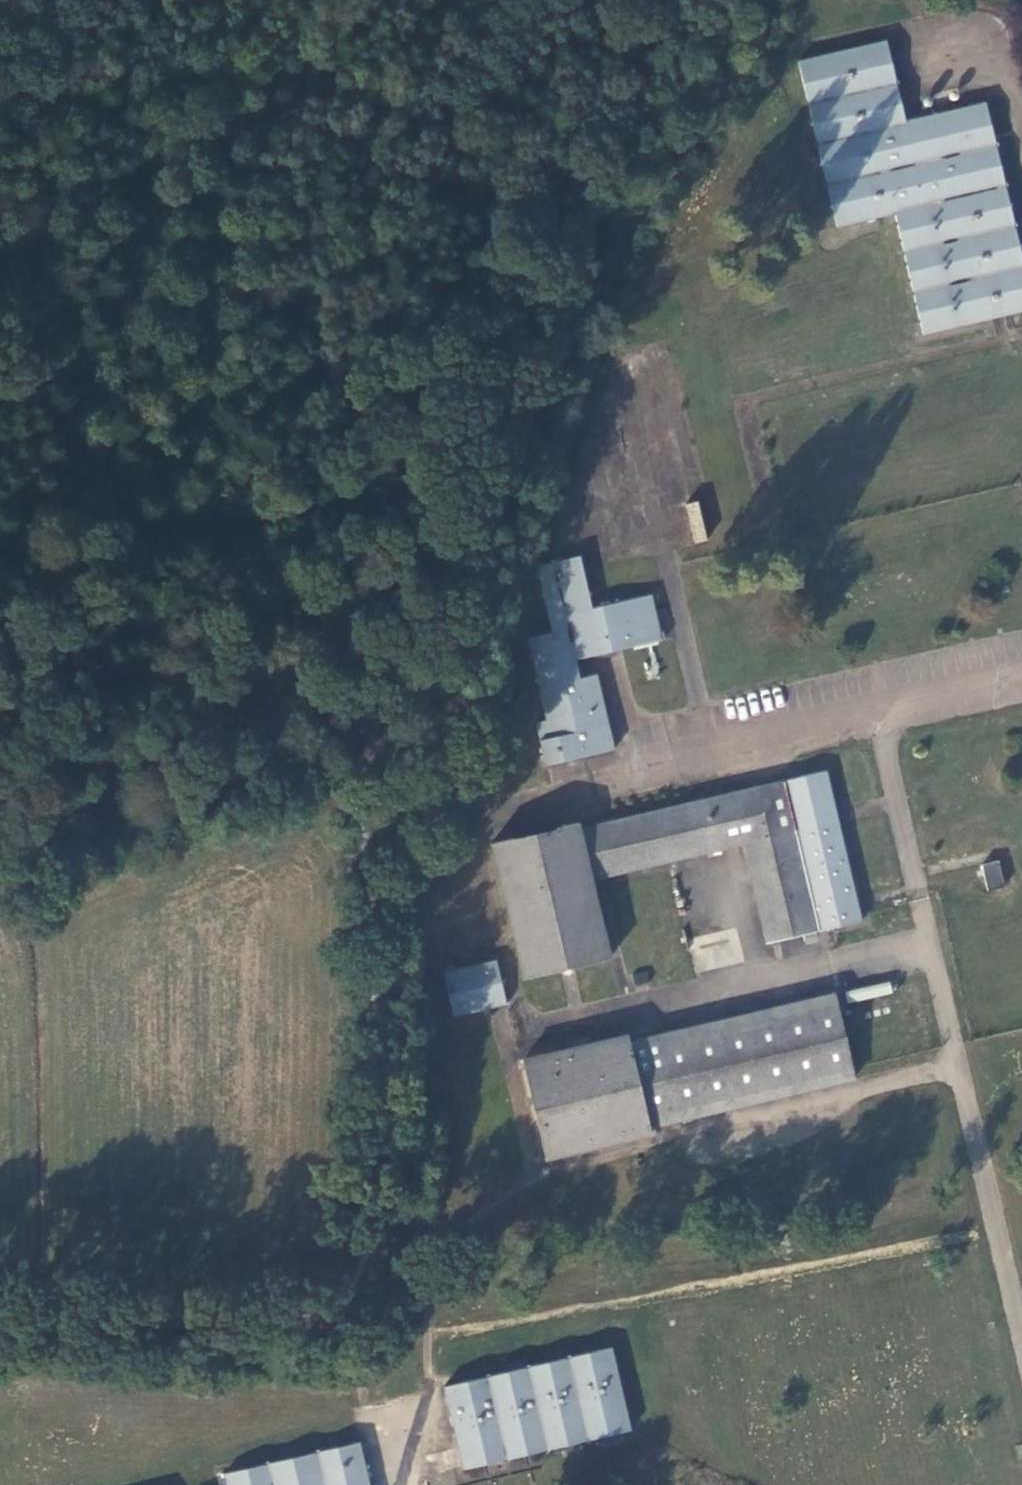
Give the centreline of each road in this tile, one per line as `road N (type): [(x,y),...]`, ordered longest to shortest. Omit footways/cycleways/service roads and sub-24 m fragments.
road 1 (track): [(706,0),(626,157),(547,348),(495,575),(480,706),(386,755),(384,936),(358,1305),(0,1311)]

